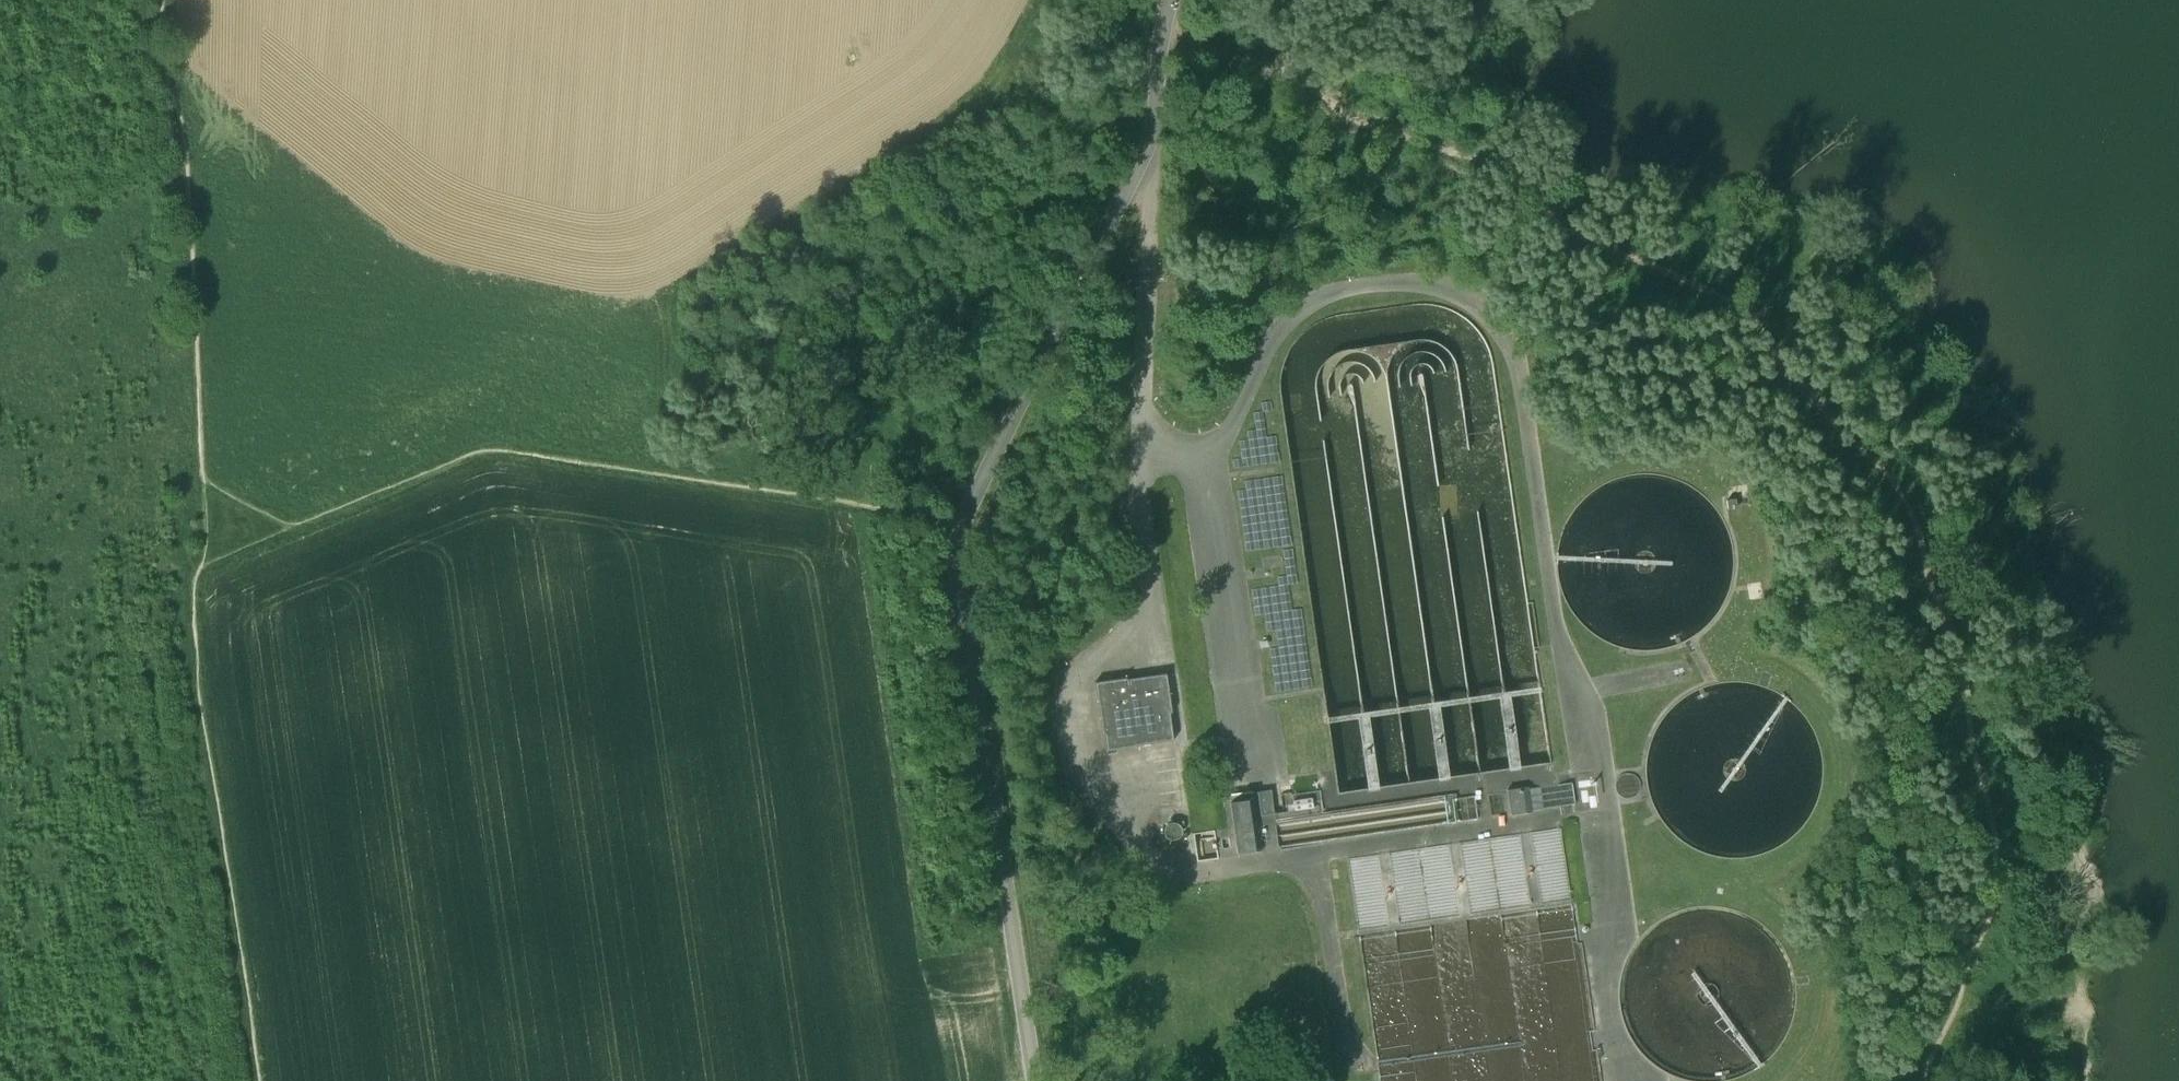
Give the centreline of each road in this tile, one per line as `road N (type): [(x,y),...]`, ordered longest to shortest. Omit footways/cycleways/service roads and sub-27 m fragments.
road 1 (unclassified): [(1154,135),(1170,0)]

